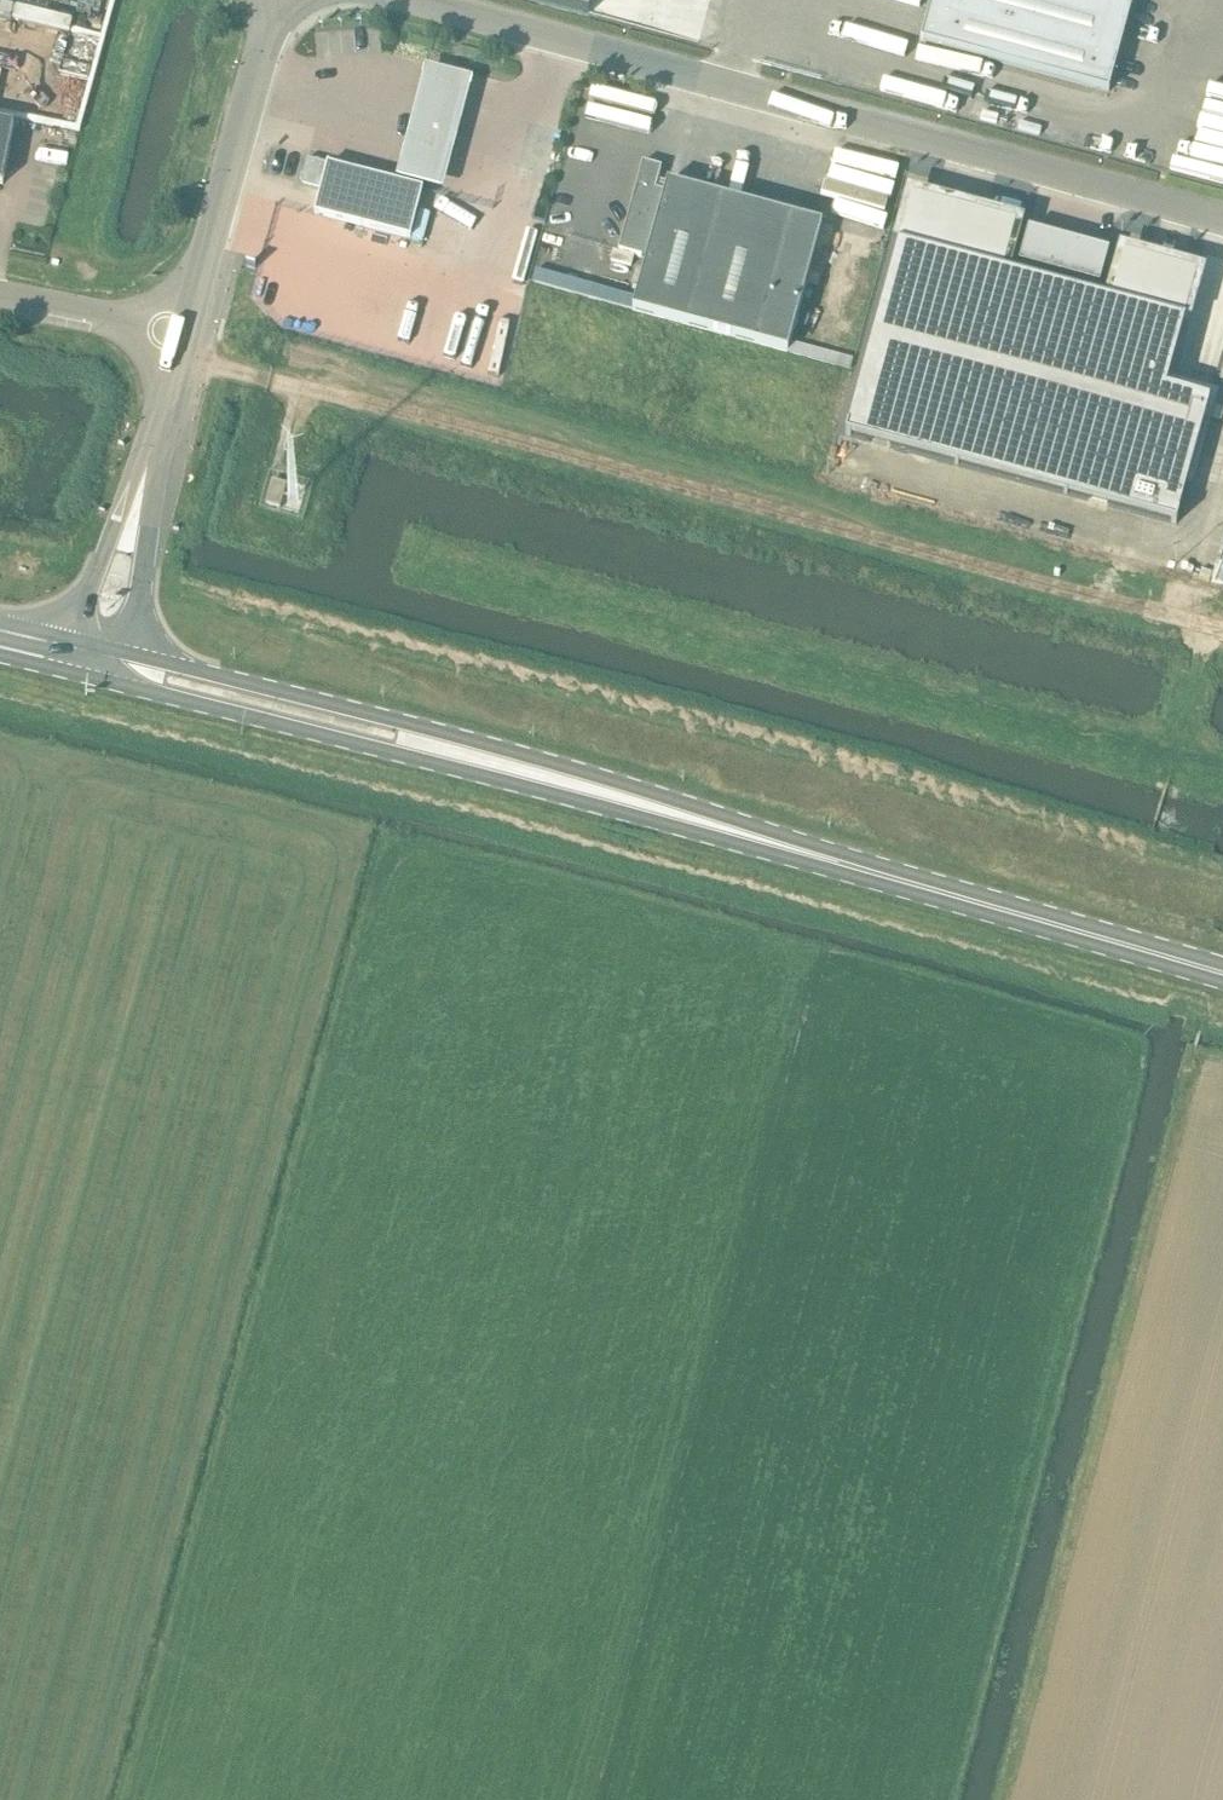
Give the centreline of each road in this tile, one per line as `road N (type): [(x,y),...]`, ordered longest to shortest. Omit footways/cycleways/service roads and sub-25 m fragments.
road 1 (unclassified): [(1222,200),(394,0)]
road 2 (primary): [(1222,973),(466,756)]
road 3 (primary): [(466,756),(400,721),(180,668),(122,673)]
road 4 (primary): [(122,673),(173,695),(392,752),(466,756)]
road 5 (unclassified): [(188,340),(276,0)]
road 6 (unclassified): [(122,673),(145,562),(143,482)]
road 7 (unclassified): [(143,482),(106,549),(80,662)]
road 8 (unclassified): [(0,303),(188,340)]
road 9 (unclassified): [(143,482),(188,340)]

